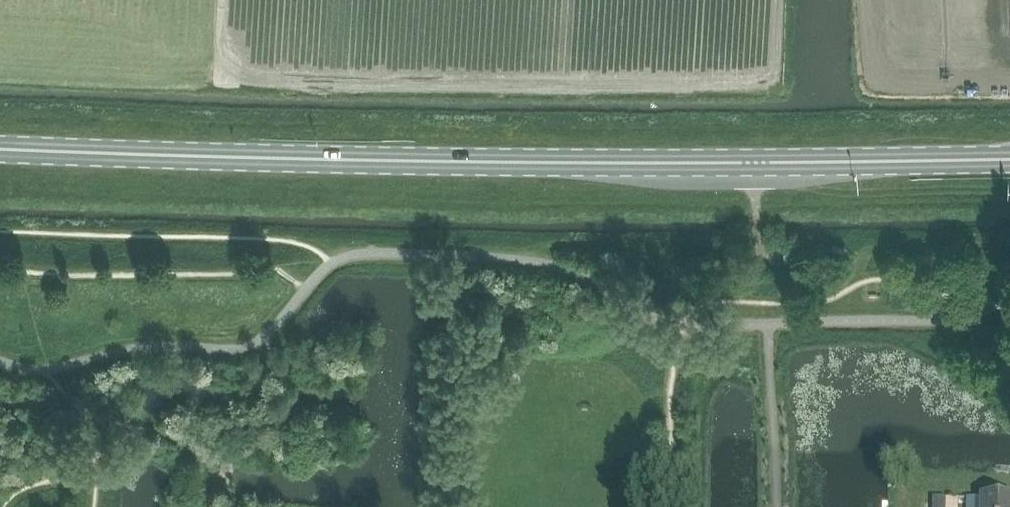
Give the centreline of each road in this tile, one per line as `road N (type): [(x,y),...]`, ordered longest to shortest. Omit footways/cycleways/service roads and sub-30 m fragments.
road 1 (secondary): [(1009,160),(757,163),(0,148)]

